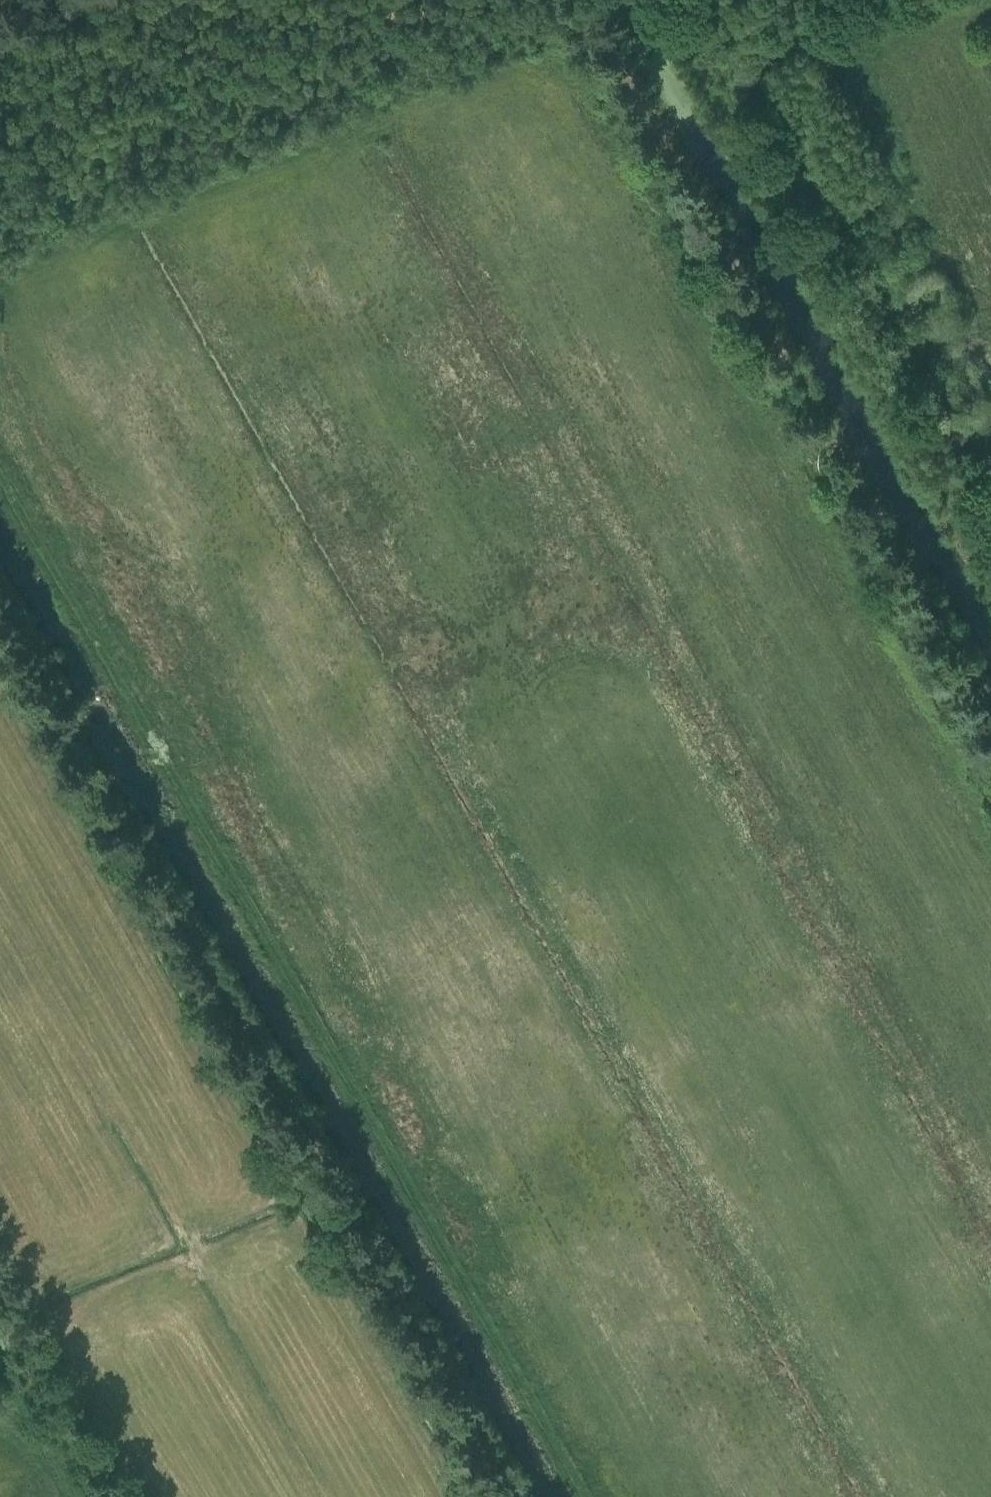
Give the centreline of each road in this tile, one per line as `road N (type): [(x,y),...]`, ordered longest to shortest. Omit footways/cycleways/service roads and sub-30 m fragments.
road 1 (track): [(0,136),(201,67),(488,0)]

